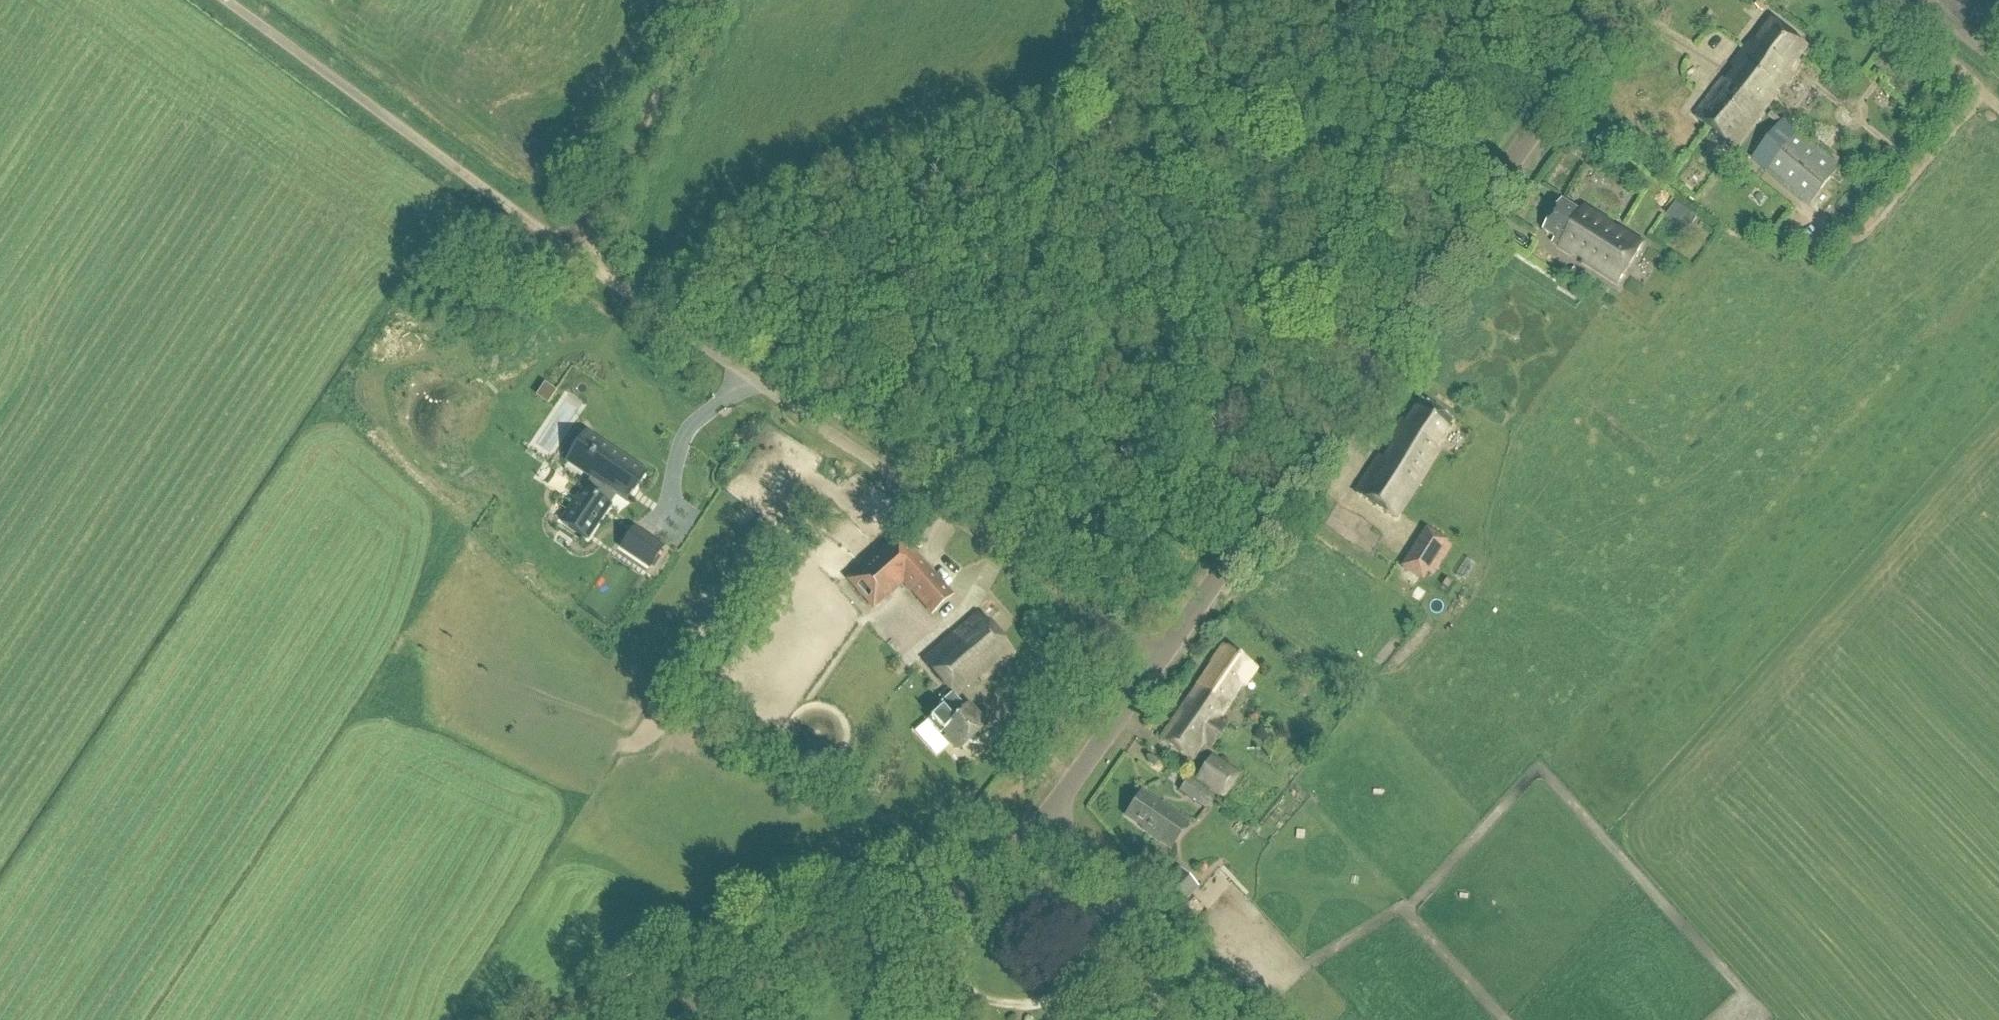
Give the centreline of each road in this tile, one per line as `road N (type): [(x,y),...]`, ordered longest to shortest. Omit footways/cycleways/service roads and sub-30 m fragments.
road 1 (unclassified): [(1158,659),(571,255),(223,0)]
road 2 (tertiary): [(1158,659),(1629,0)]
road 3 (tertiary): [(667,1019),(931,908),(1005,862),(1052,813)]
road 4 (track): [(706,0),(571,255)]
road 5 (unclassified): [(1095,871),(1231,1019)]
road 6 (tertiary): [(1052,813),(1158,659)]
road 7 (unclassified): [(1980,88),(1875,0)]

